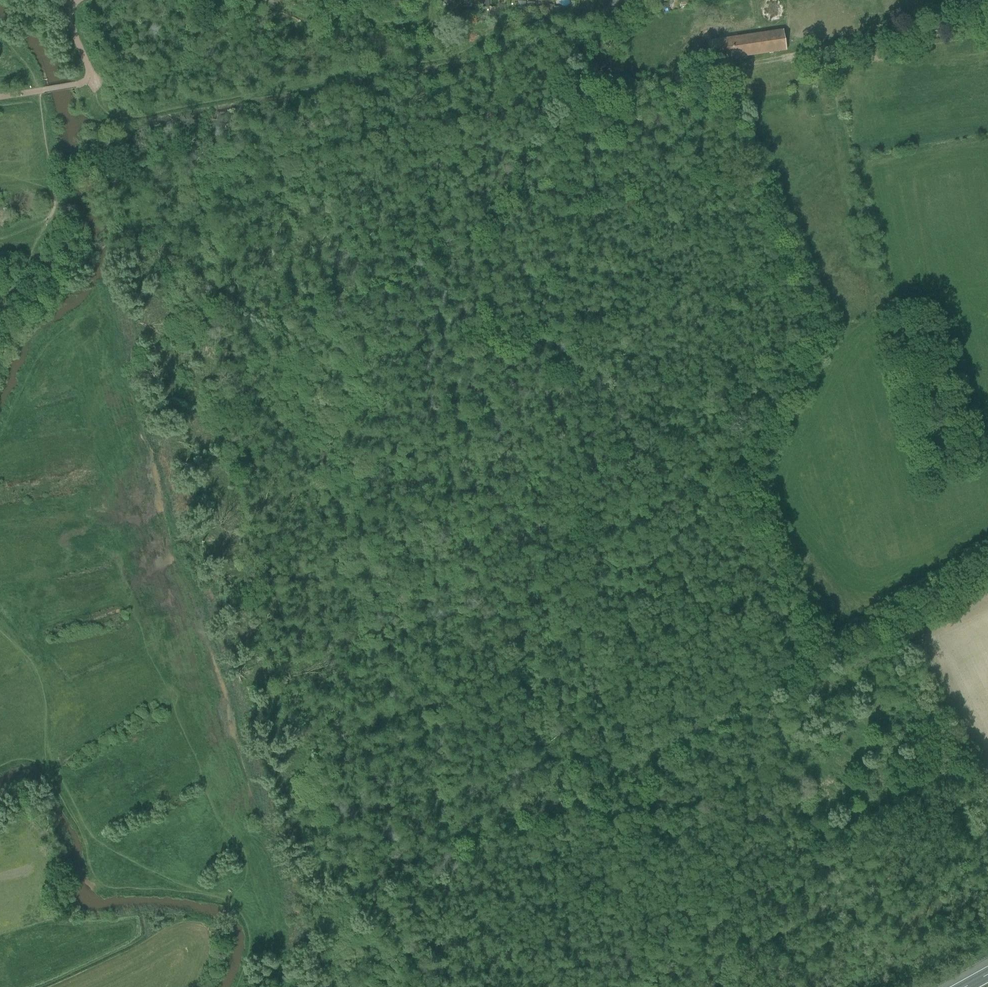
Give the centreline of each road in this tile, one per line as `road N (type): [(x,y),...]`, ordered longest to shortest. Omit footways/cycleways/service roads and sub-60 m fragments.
road 1 (track): [(987,19),(711,73)]

